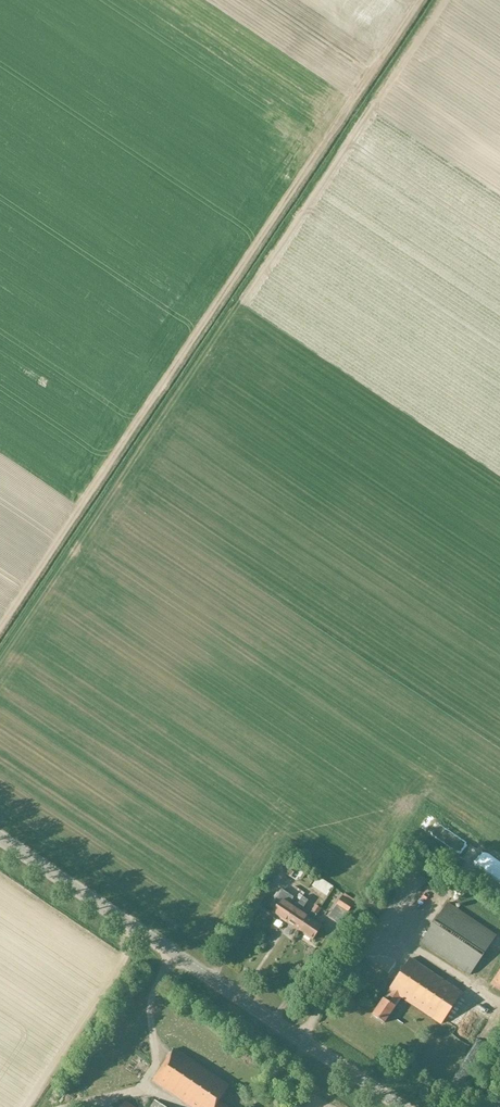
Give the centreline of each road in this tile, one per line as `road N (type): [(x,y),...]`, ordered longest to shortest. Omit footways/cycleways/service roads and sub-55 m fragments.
road 1 (secondary): [(402,1106),(0,838)]

